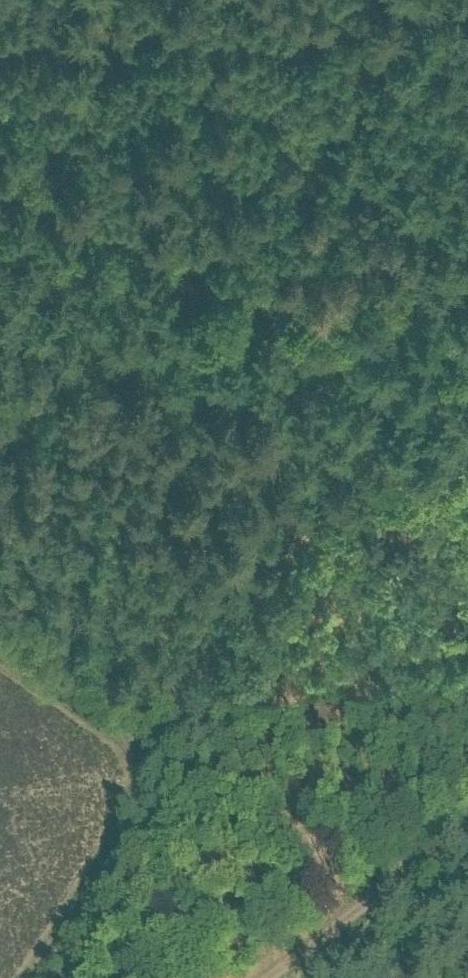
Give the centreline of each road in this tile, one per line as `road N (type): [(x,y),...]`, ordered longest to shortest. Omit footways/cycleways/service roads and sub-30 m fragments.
road 1 (track): [(0,196),(75,217),(304,335),(432,425)]
road 2 (track): [(272,977),(467,829)]

